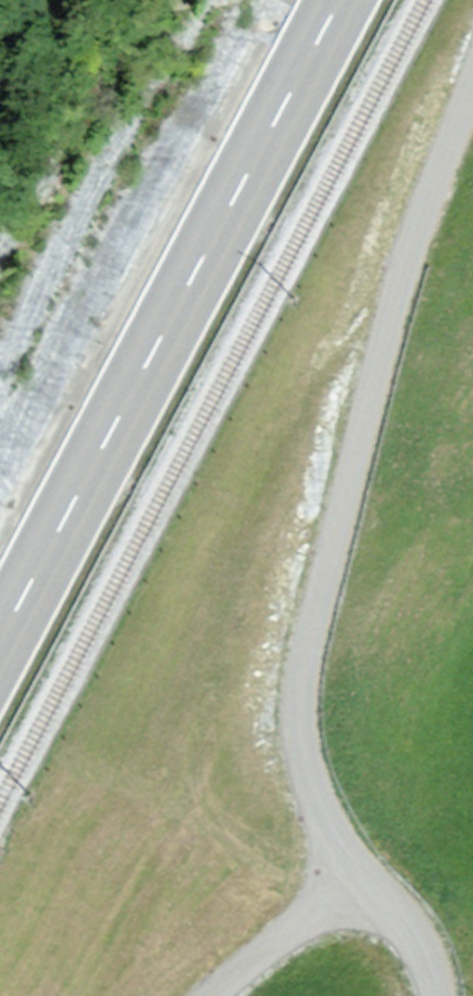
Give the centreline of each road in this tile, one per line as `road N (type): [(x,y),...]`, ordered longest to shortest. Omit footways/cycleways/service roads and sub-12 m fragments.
road 1 (track): [(421,995),(411,957),(328,846),(301,784),(292,739),(295,665),(324,505),(364,368),(405,238),(472,87)]
road 2 (secondary): [(0,639),(340,0)]

